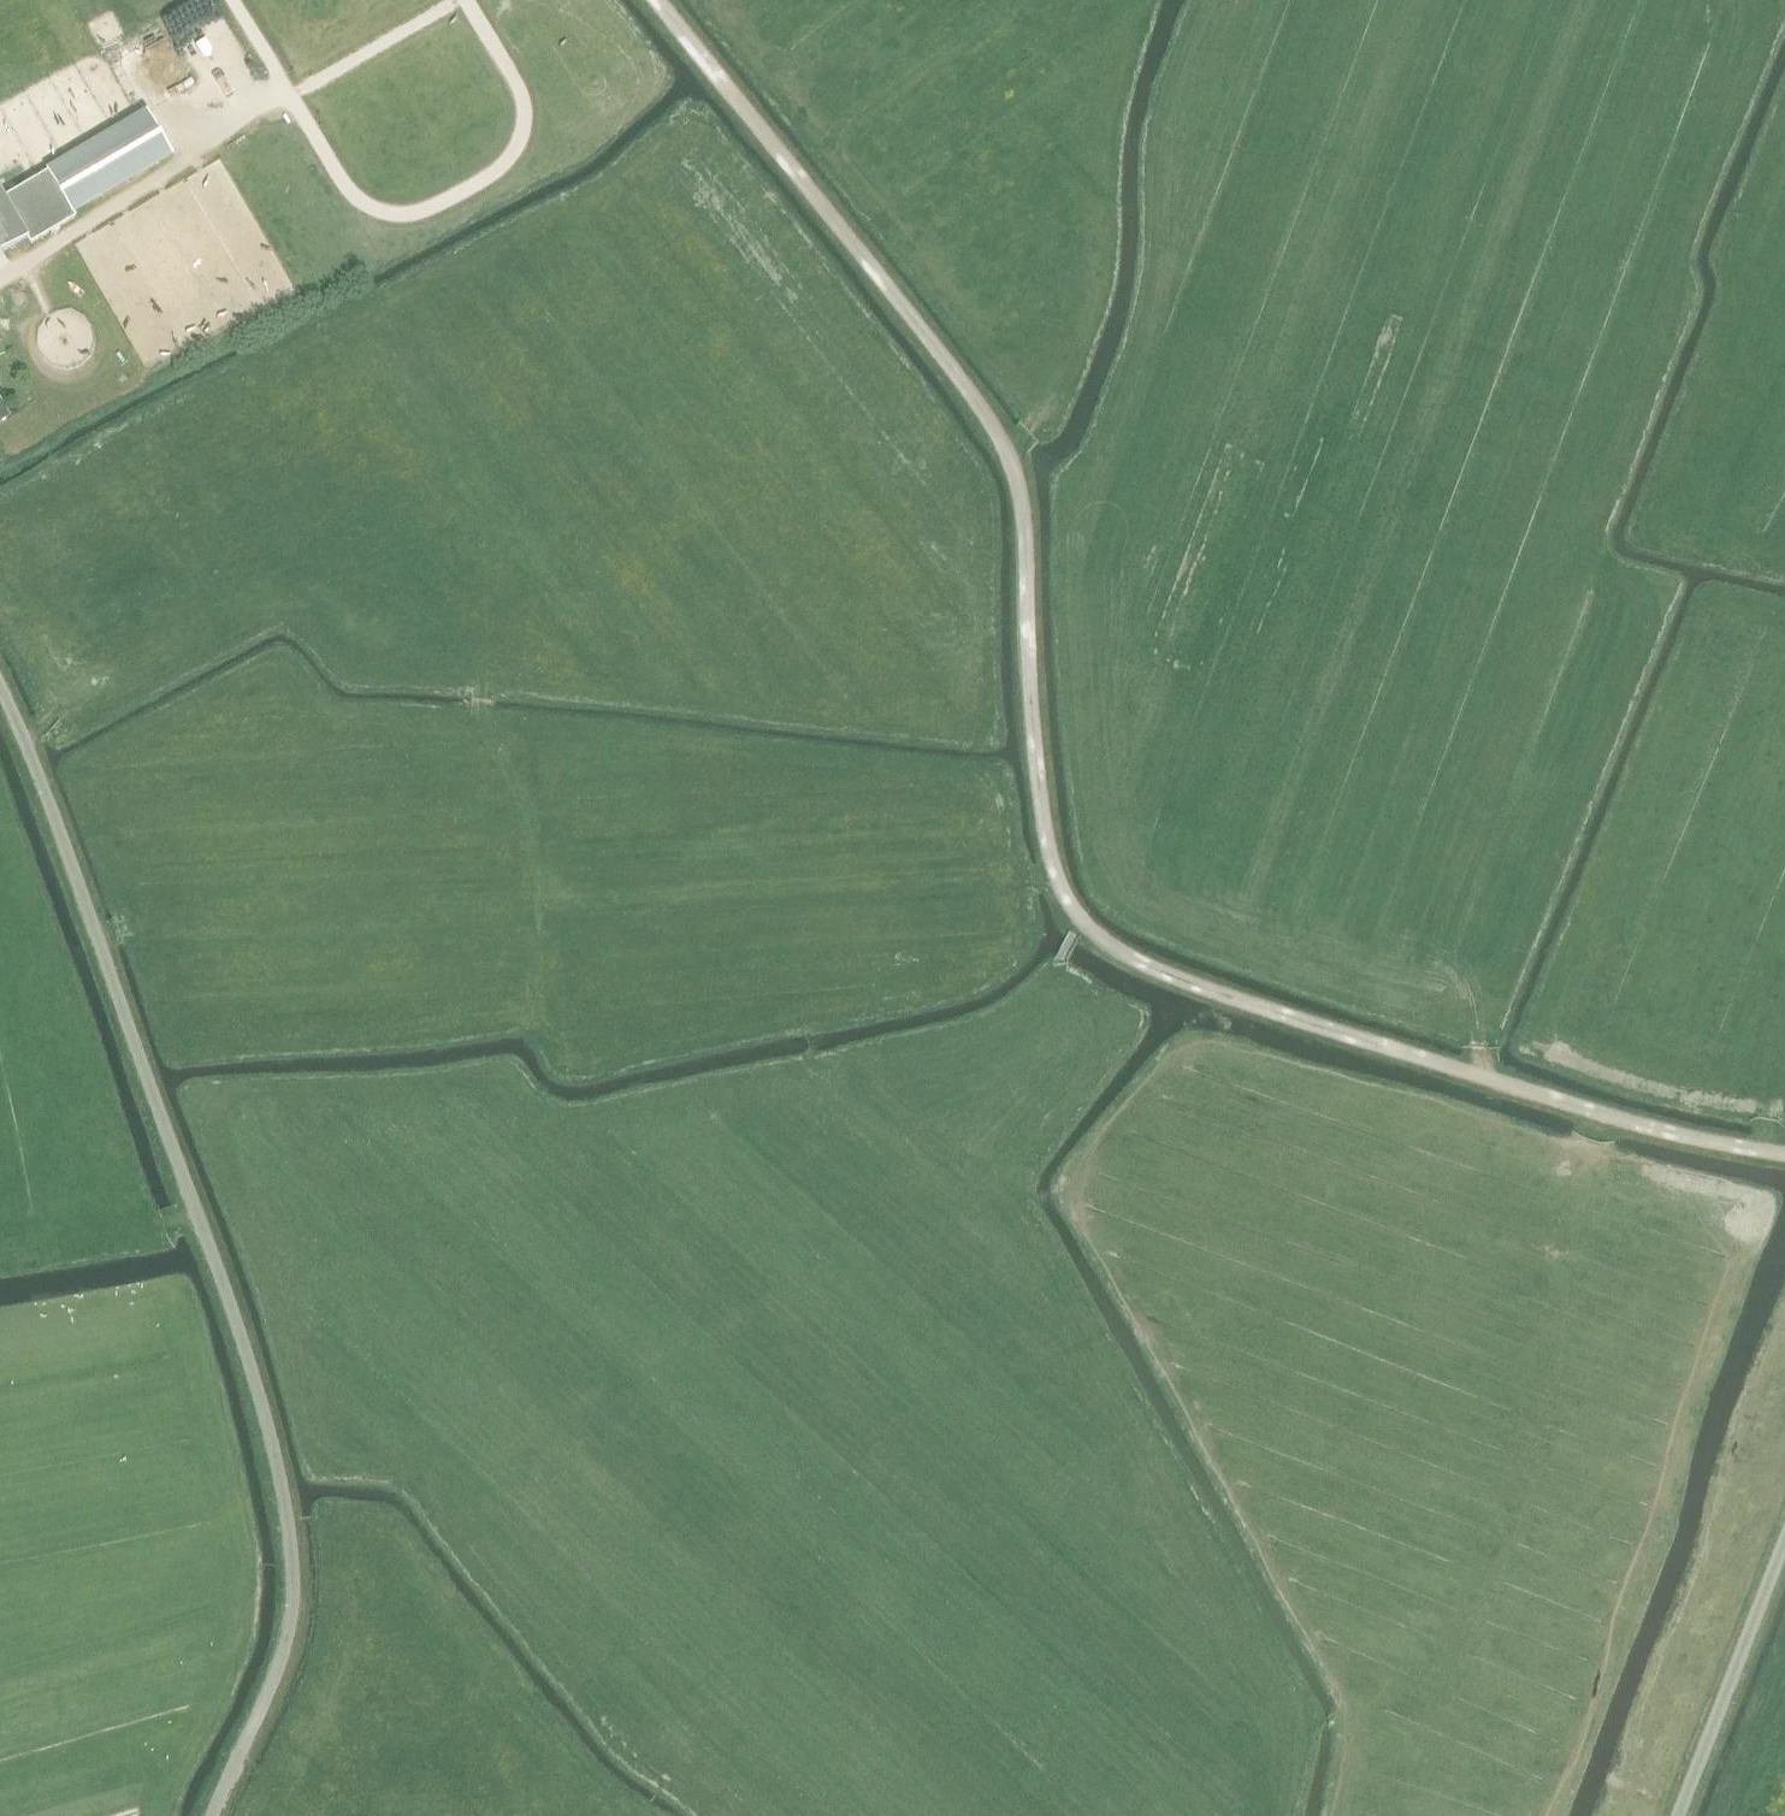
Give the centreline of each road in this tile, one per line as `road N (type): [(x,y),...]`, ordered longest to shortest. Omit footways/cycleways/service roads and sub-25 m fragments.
road 1 (track): [(1784,1158),(1705,1144),(1216,998),(1145,970),(1083,928),(1051,861),(1034,736),(1034,507),(1021,460),(995,417),(660,0)]
road 2 (unclassified): [(215,1815),(275,1688),(298,1608),(287,1485),(267,1401),(0,683)]
road 3 (track): [(0,271),(286,94),(461,0)]
road 4 (unclassified): [(1682,1815),(1784,1553)]

